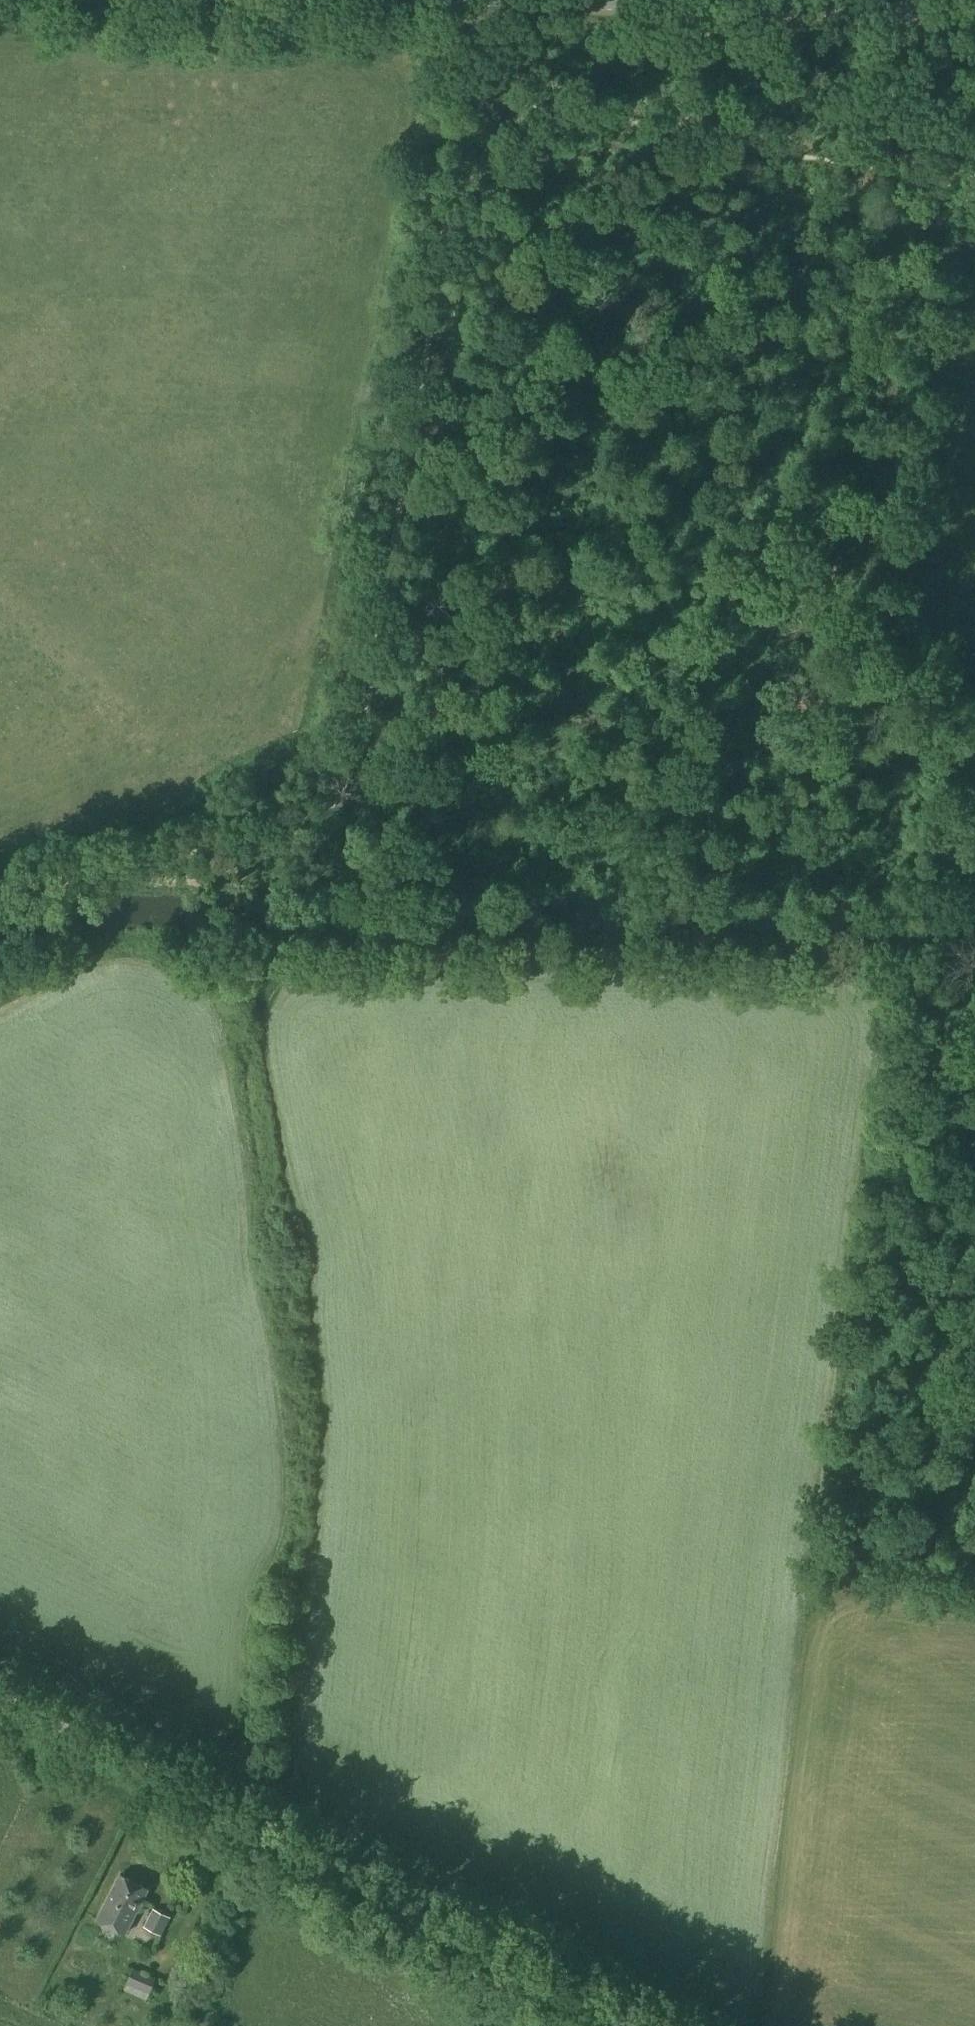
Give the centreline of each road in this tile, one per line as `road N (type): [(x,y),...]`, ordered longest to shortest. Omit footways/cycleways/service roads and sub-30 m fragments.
road 1 (unclassified): [(623,2025),(0,1711)]
road 2 (tertiary): [(974,16),(410,0)]

